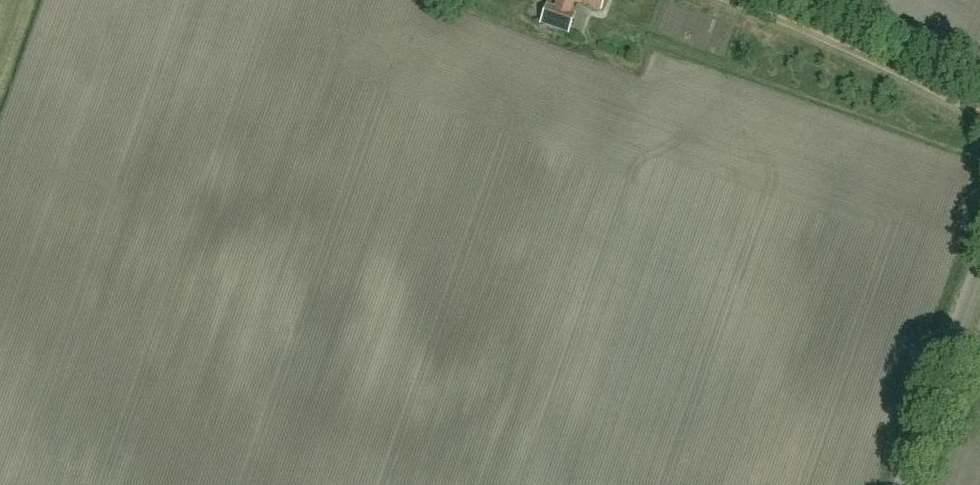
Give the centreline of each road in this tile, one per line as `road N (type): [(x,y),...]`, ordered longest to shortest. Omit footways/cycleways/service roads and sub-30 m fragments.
road 1 (unclassified): [(902,484),(979,264)]

